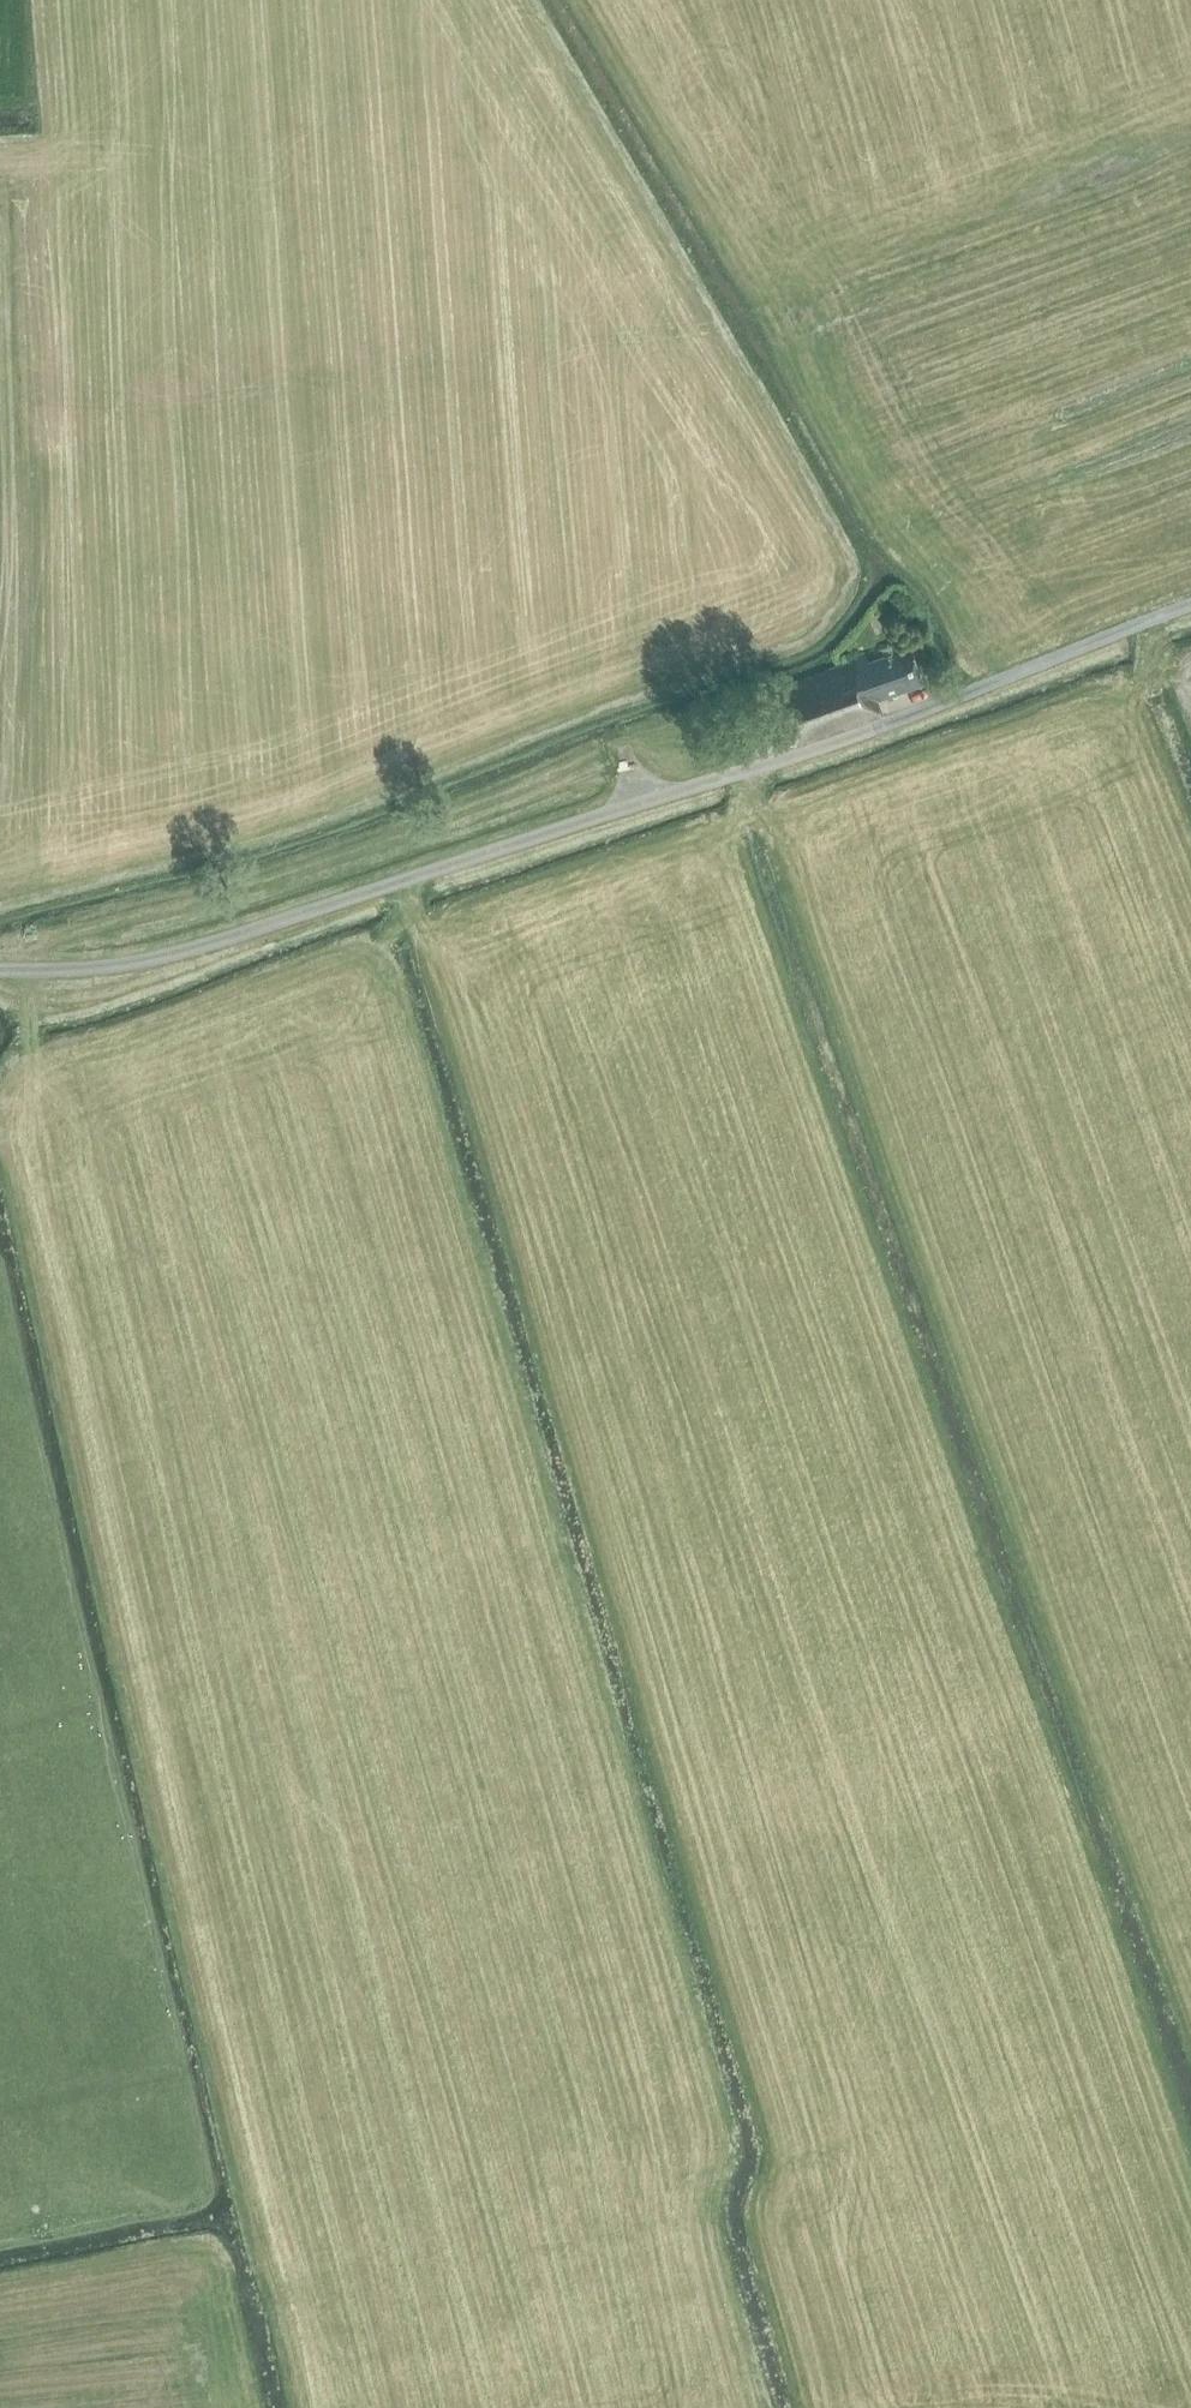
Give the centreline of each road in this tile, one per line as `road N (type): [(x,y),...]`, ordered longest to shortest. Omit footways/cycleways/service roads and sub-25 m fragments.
road 1 (unclassified): [(0,969),(95,967),(182,950),(694,786)]

